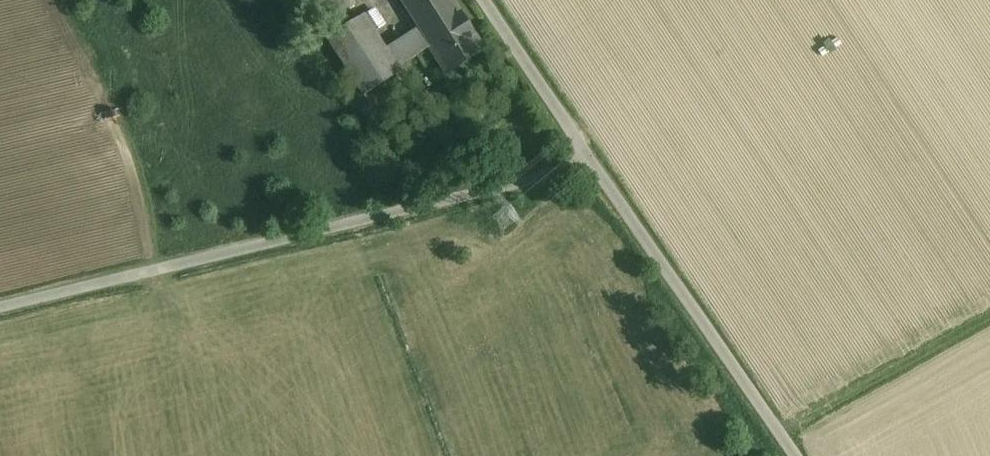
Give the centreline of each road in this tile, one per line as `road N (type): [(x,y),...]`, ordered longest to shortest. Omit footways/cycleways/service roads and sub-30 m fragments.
road 1 (unclassified): [(591,165),(0,307)]
road 2 (unclassified): [(591,165),(794,455)]
road 3 (unclassified): [(485,0),(591,165)]

